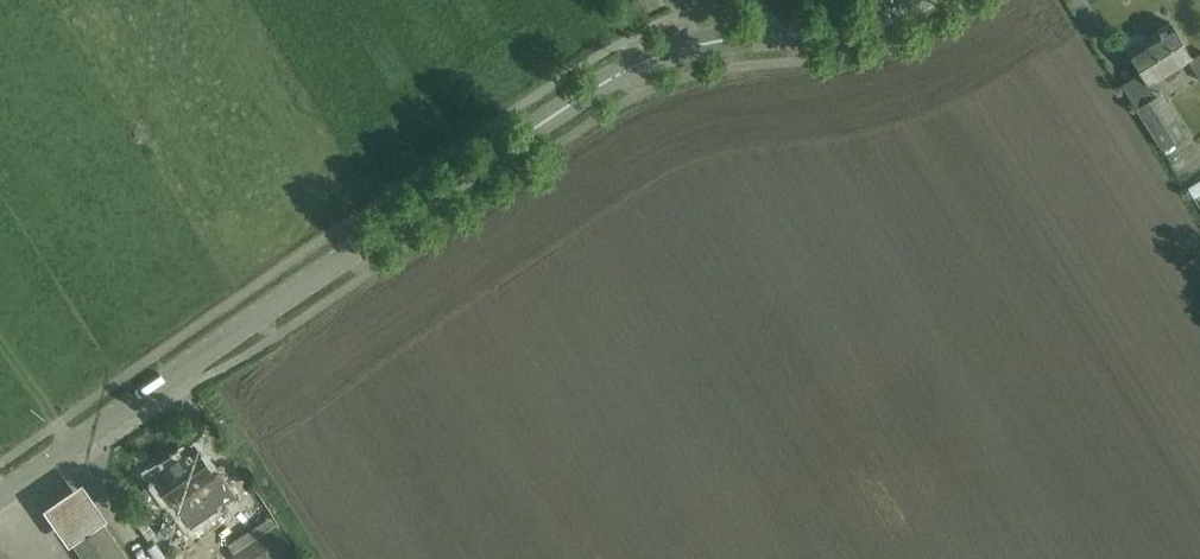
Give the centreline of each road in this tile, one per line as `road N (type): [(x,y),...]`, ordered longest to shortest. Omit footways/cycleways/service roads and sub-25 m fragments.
road 1 (tertiary): [(0,497),(616,75),(690,46),(813,31),(912,0)]

